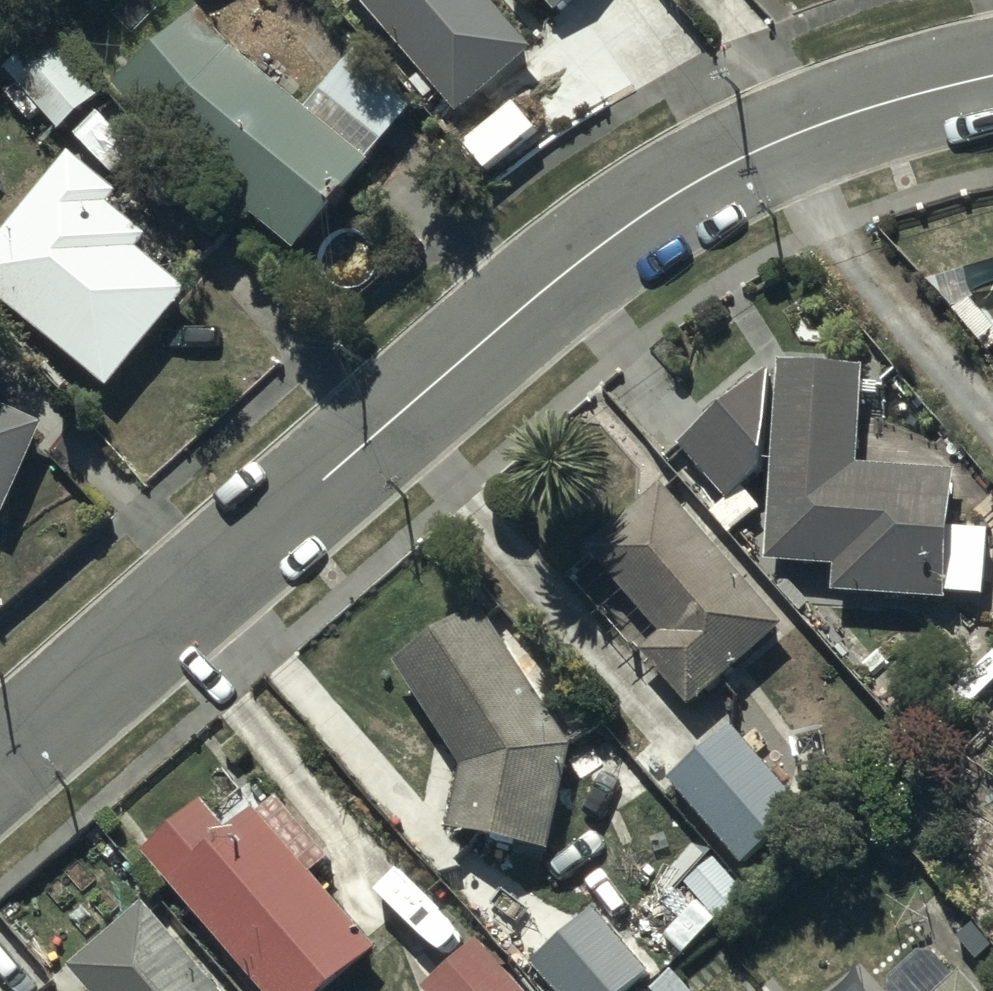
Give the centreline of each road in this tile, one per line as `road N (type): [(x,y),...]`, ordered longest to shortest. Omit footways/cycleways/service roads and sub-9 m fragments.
road 1 (residential): [(0,768),(557,286),(711,179),(831,125),(992,81)]

